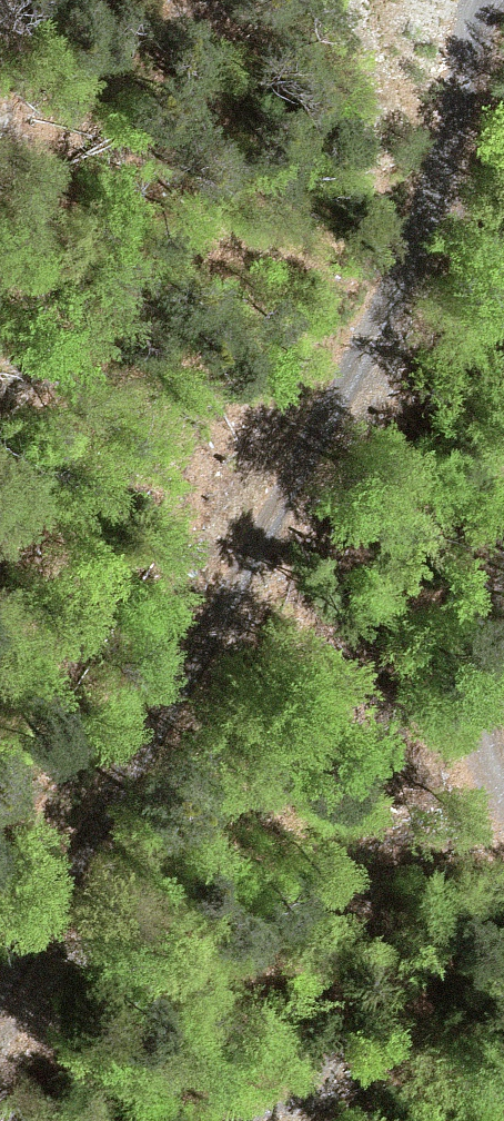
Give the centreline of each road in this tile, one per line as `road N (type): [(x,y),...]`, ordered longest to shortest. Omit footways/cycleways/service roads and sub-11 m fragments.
road 1 (track): [(495,0),(468,107),(369,348),(0,1024)]
road 2 (track): [(503,797),(484,765),(476,727),(503,558)]

